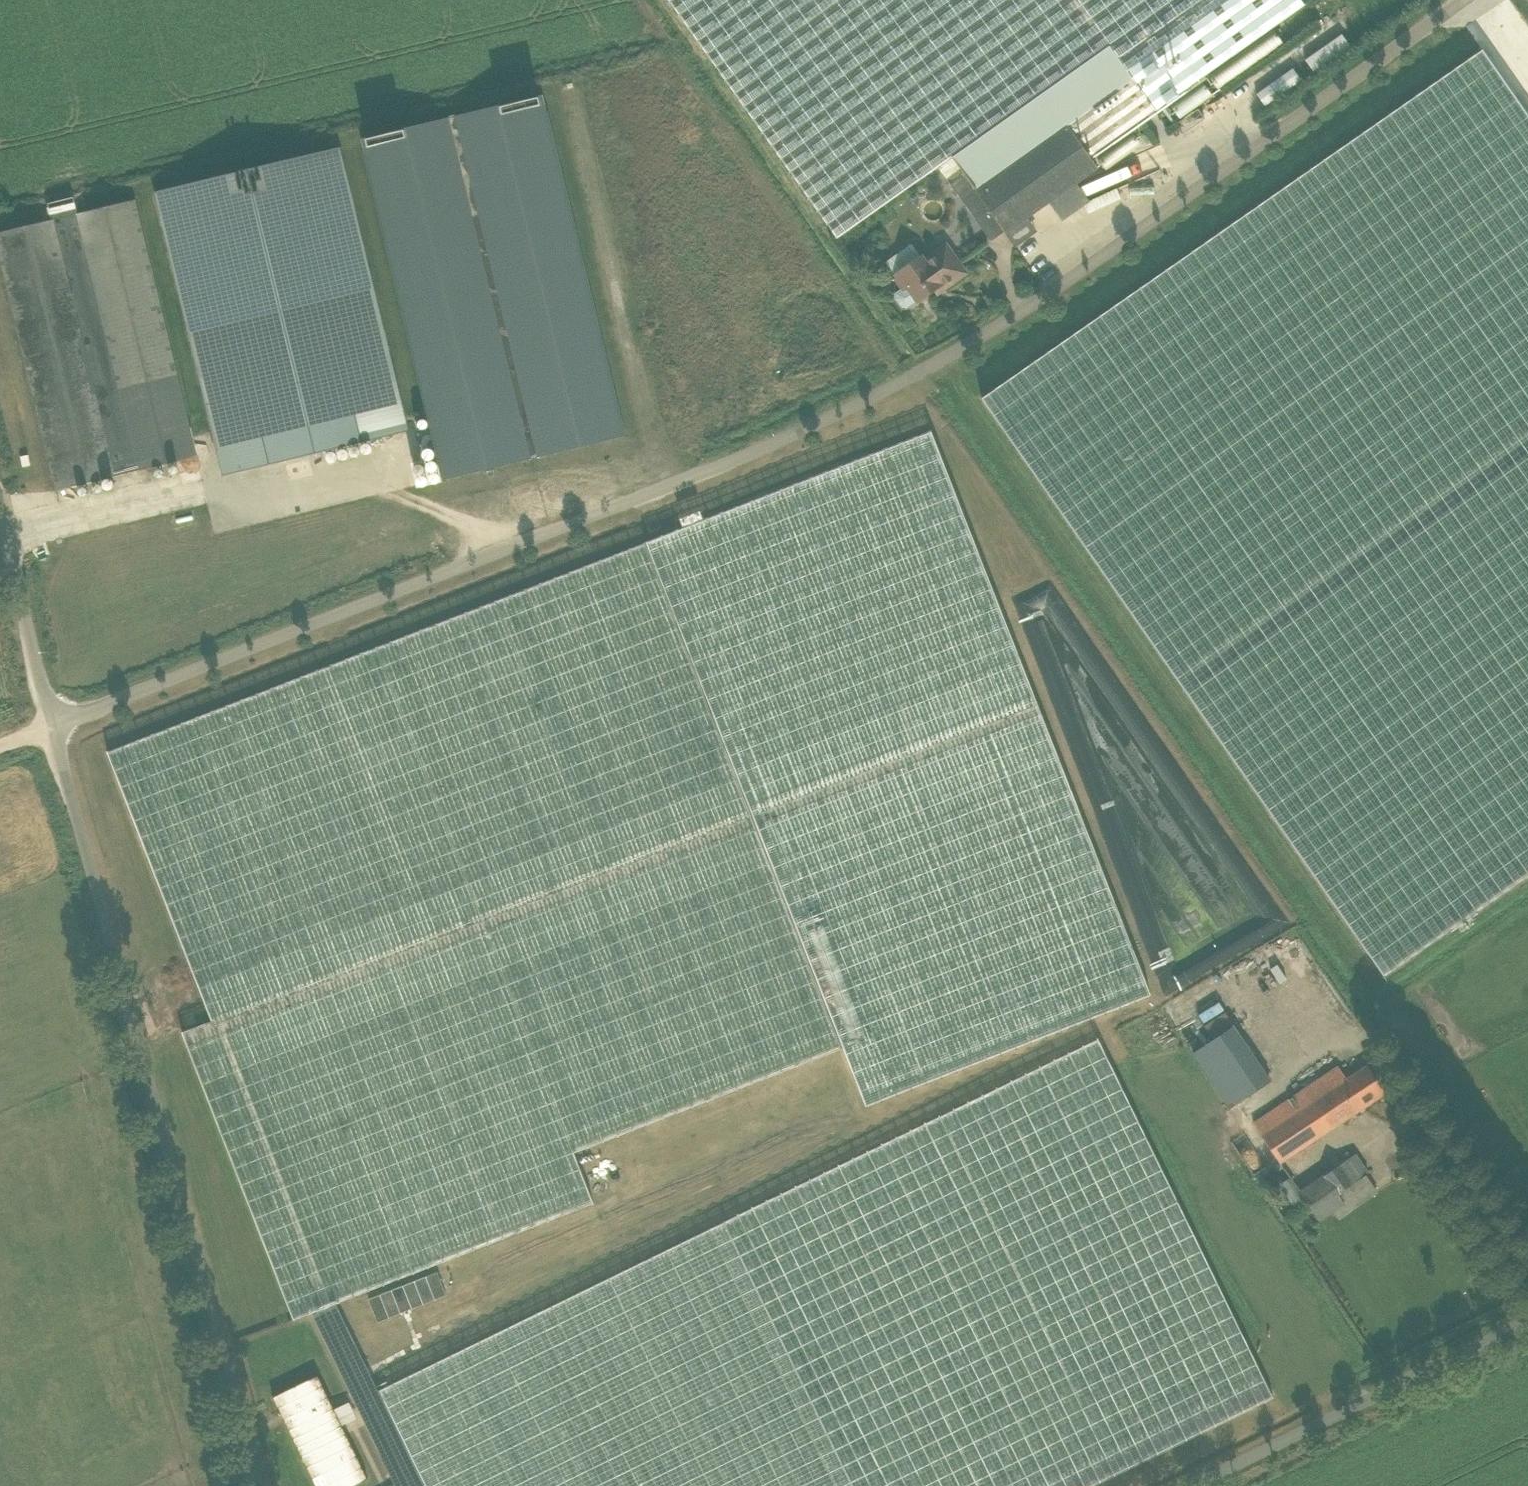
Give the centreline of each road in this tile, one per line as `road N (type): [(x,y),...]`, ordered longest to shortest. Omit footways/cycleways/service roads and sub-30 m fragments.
road 1 (unclassified): [(52,727),(883,392),(1008,320),(1466,0)]
road 2 (unclassified): [(259,1485),(52,727)]
road 3 (unclassified): [(1186,1485),(1527,1319)]
road 4 (unclassified): [(52,727),(0,513)]

